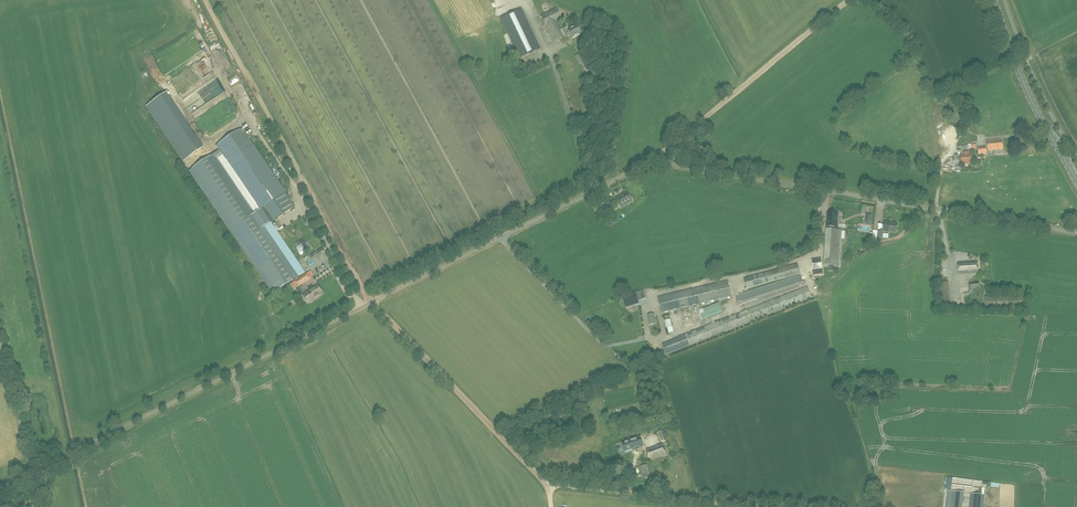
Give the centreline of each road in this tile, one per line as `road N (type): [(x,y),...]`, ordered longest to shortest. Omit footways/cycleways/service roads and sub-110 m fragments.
road 1 (unclassified): [(0,490),(651,163),(1076,233)]
road 2 (track): [(205,0),(372,302),(550,484)]
road 3 (track): [(651,163),(848,0)]
road 4 (track): [(550,484),(754,506)]
road 5 (primary): [(1076,180),(1029,94),(994,0)]

